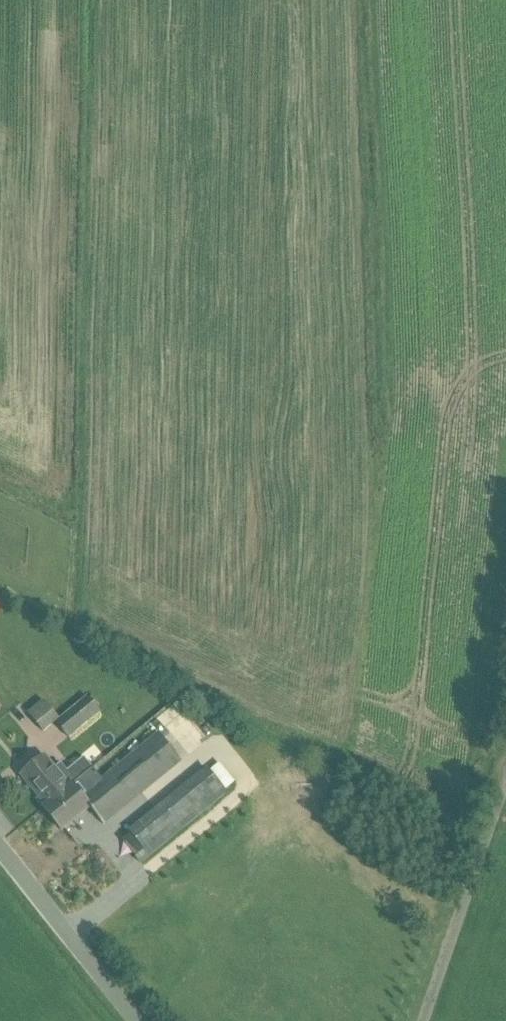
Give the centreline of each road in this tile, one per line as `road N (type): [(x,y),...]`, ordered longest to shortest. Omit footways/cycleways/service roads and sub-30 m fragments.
road 1 (unclassified): [(128,1020),(0,859)]

